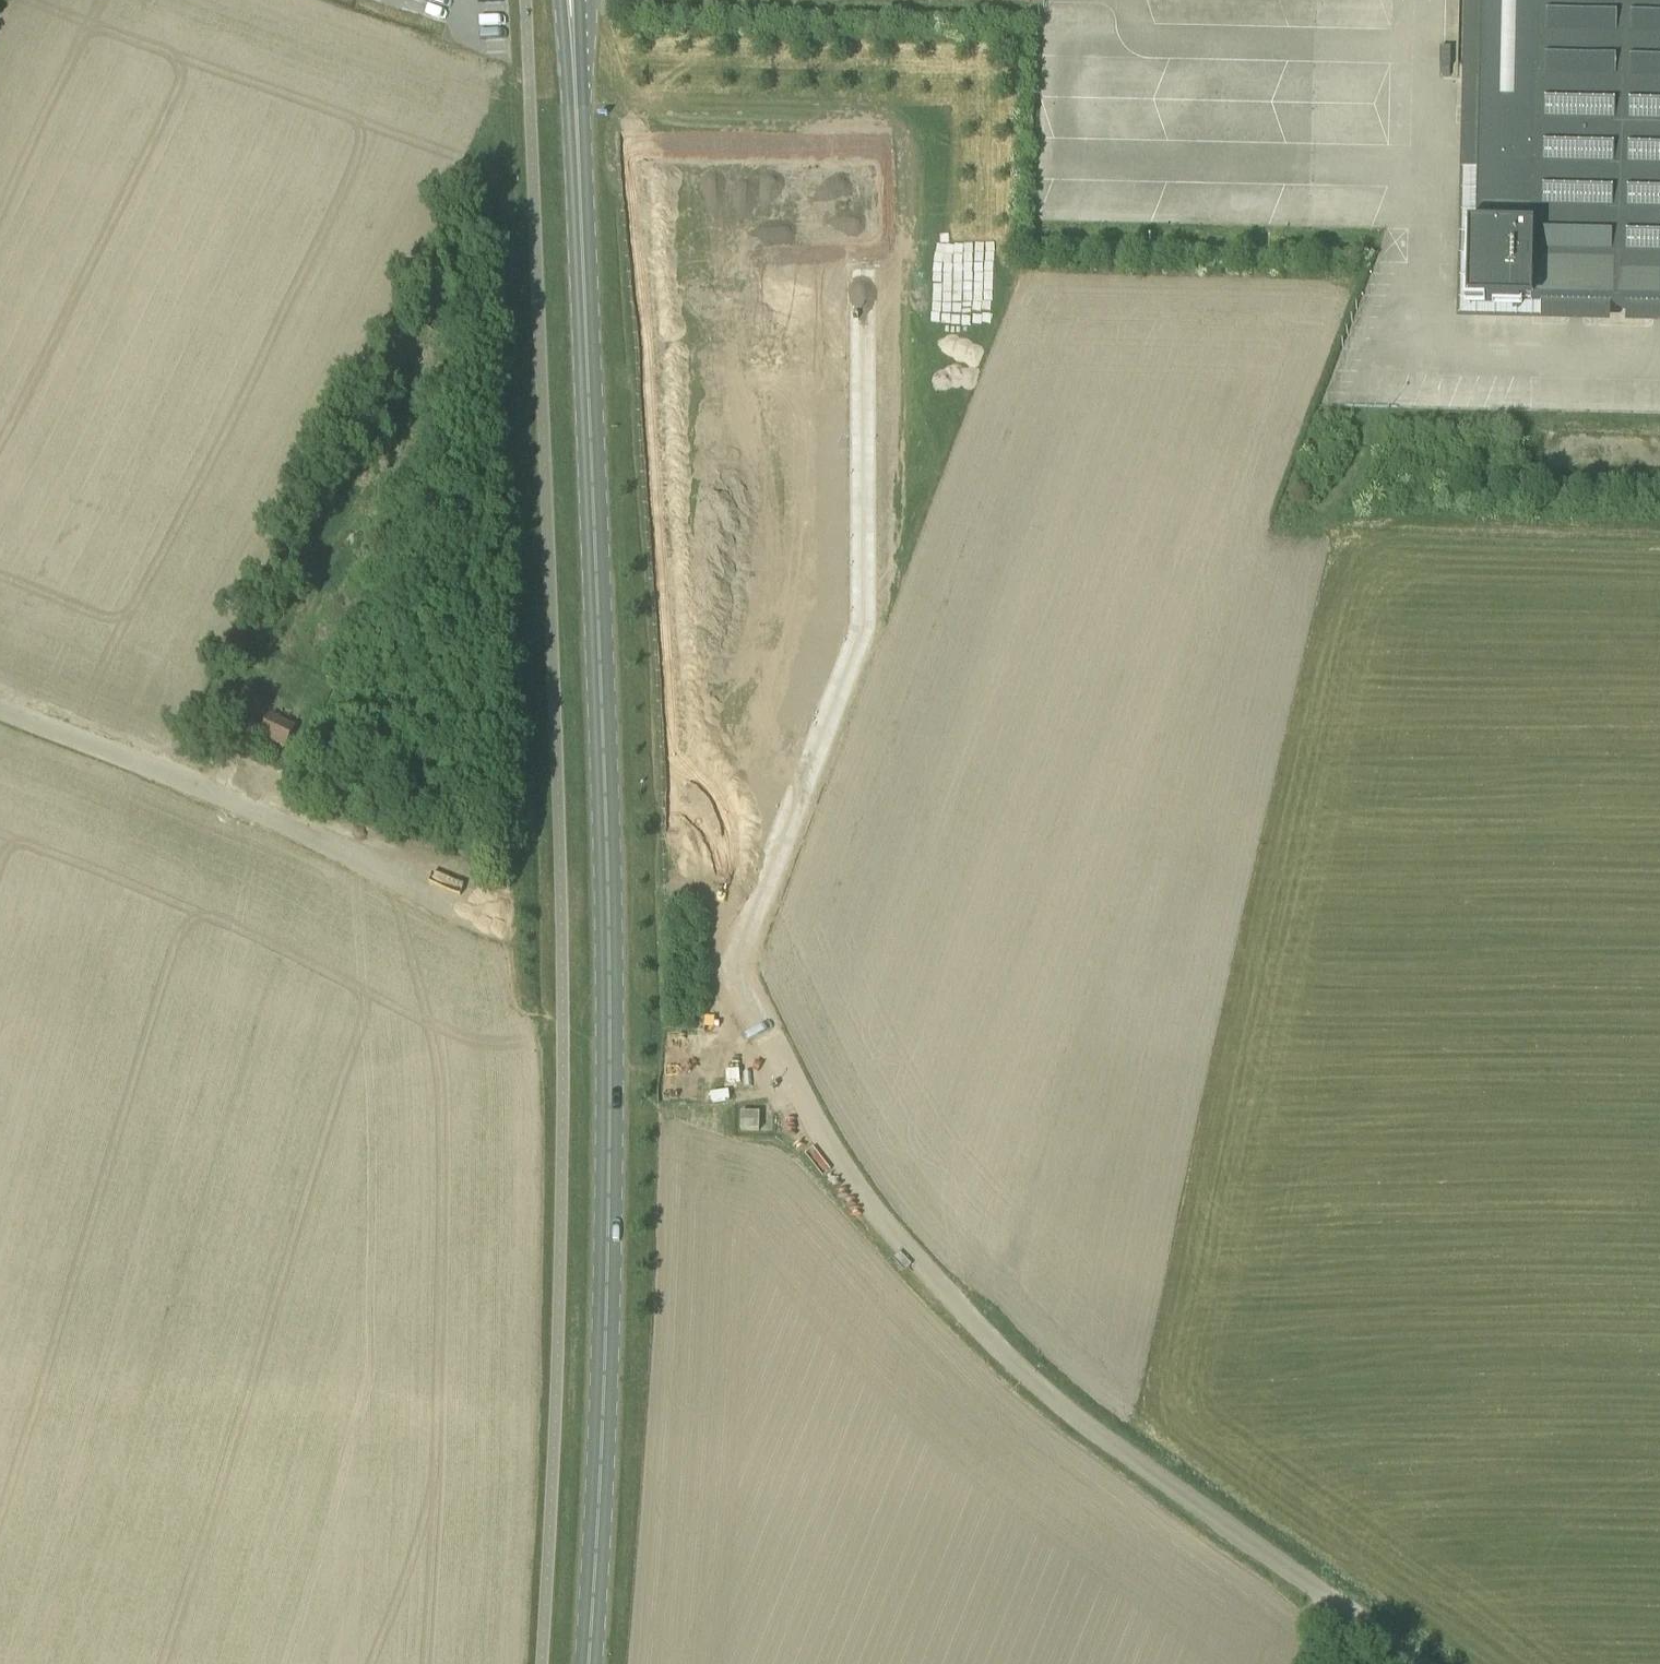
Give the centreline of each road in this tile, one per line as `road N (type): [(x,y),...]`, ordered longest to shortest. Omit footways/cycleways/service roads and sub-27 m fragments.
road 1 (primary): [(592,1663),(611,947),(570,0)]
road 2 (unclassified): [(1430,1663),(1092,1437),(985,1337),(926,1276),(760,1026)]
road 3 (unclassified): [(493,917),(180,777),(0,710)]

